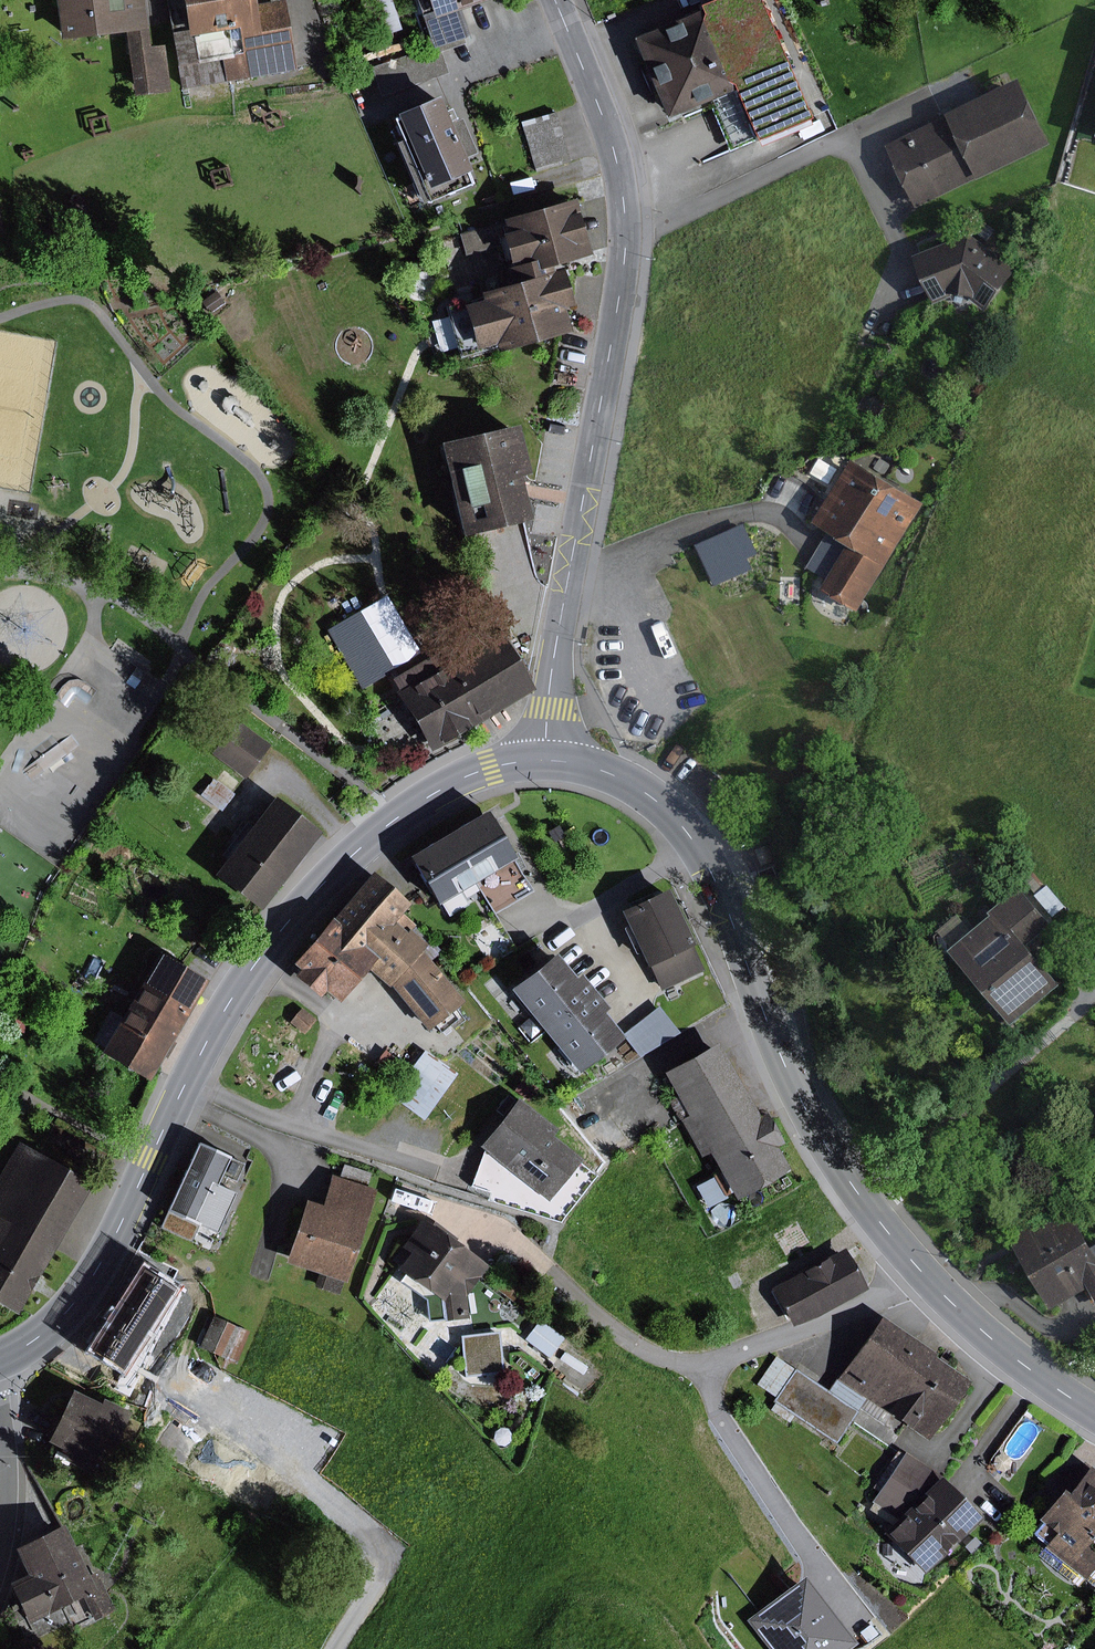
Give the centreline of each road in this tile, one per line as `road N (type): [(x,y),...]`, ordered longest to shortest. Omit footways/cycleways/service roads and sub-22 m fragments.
road 1 (secondary): [(0,1357),(56,1324),(99,1267),(187,1079),(277,934),(356,852),(415,806),(490,767),(545,760)]
road 2 (tertiary): [(545,760),(554,652),(620,294),(625,214),(606,123),(556,0)]
road 3 (secondary): [(545,760),(621,778),(678,819),(701,851),(808,1112),(916,1267)]
road 4 (residential): [(916,1267),(873,1302),(776,1349),(694,1363),(663,1357),(545,1262)]
road 5 (secondary): [(916,1267),(1021,1364),(1094,1413)]

